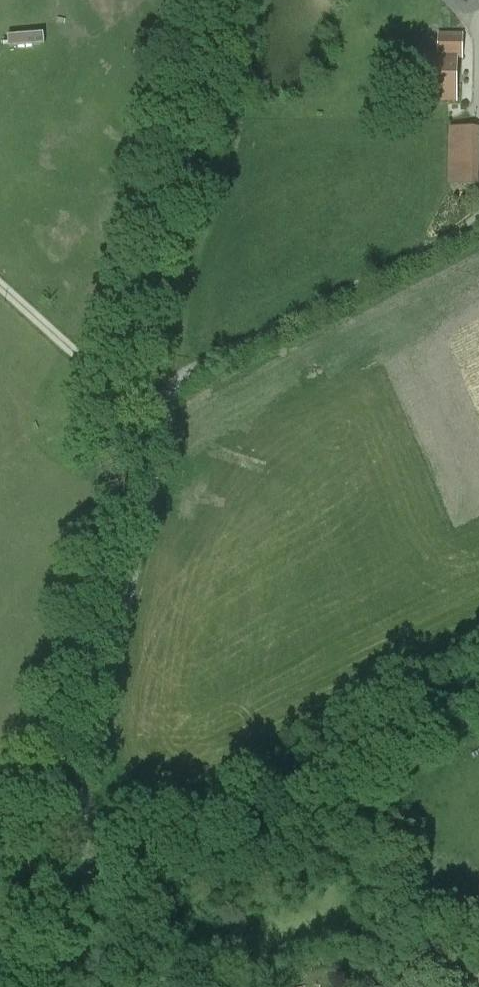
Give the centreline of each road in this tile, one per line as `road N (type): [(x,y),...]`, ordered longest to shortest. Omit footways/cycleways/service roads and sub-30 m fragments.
road 1 (residential): [(69,891),(478,692)]
road 2 (track): [(176,381),(230,0)]

